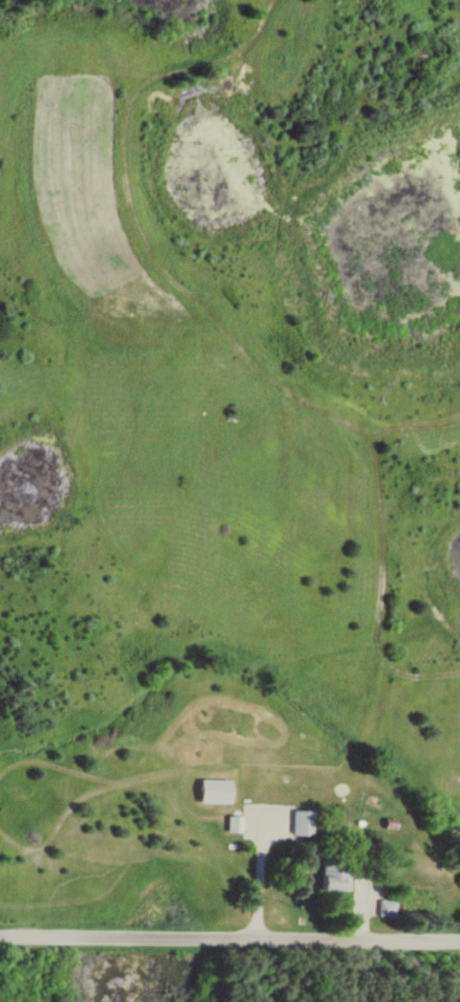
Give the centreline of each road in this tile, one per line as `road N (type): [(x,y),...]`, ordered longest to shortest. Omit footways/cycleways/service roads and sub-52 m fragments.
road 1 (residential): [(459,939),(0,933)]

